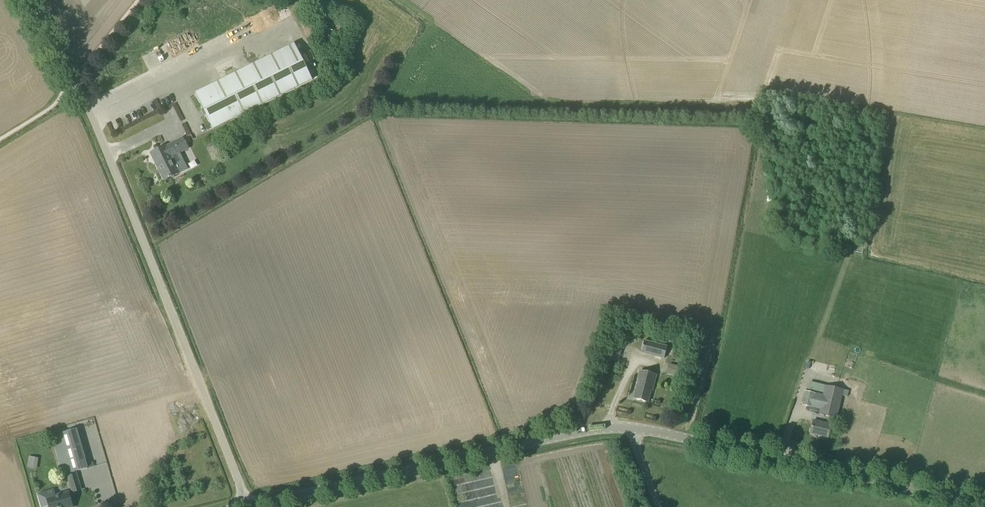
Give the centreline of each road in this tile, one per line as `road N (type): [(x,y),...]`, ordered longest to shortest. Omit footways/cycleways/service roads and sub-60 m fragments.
road 1 (tertiary): [(984,506),(624,424),(253,506)]
road 2 (unclassified): [(246,506),(112,161),(28,0)]

